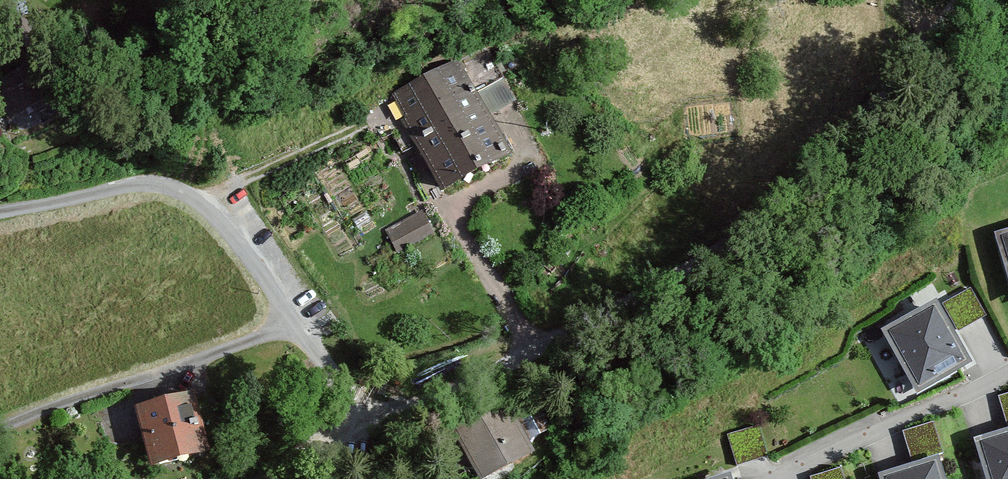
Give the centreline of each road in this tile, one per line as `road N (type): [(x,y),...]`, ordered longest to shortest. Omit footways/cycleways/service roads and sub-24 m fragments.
road 1 (unclassified): [(965,0),(844,142),(726,247),(516,365),(367,426)]
road 2 (unclassified): [(367,426),(191,195),(144,185),(0,214)]
road 3 (residential): [(1007,372),(775,478)]

